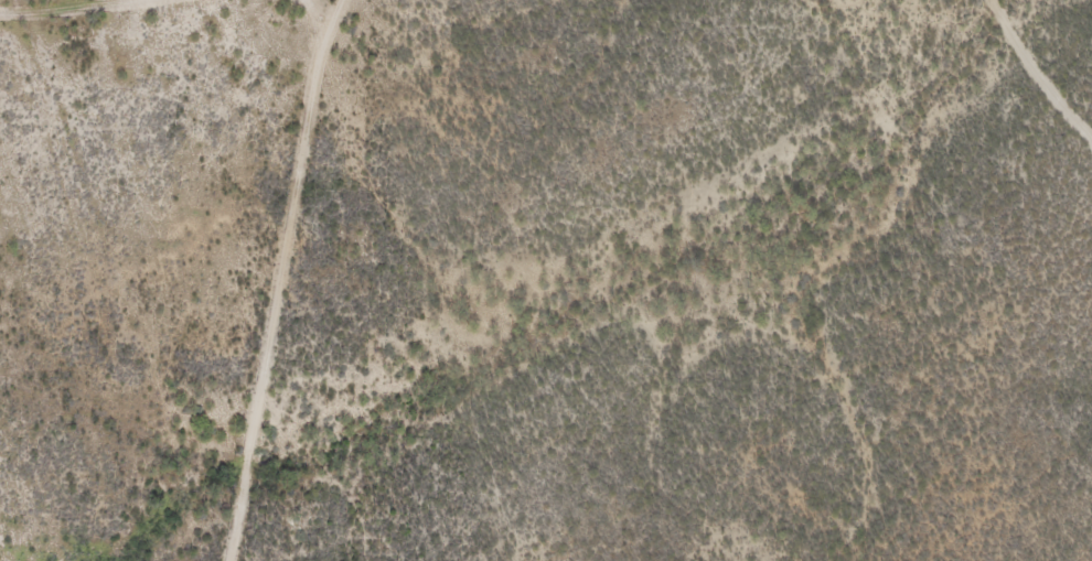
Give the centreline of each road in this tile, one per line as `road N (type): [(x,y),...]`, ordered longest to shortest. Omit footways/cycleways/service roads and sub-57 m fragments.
road 1 (residential): [(231,560),(340,0)]
road 2 (residential): [(1091,144),(988,0)]

